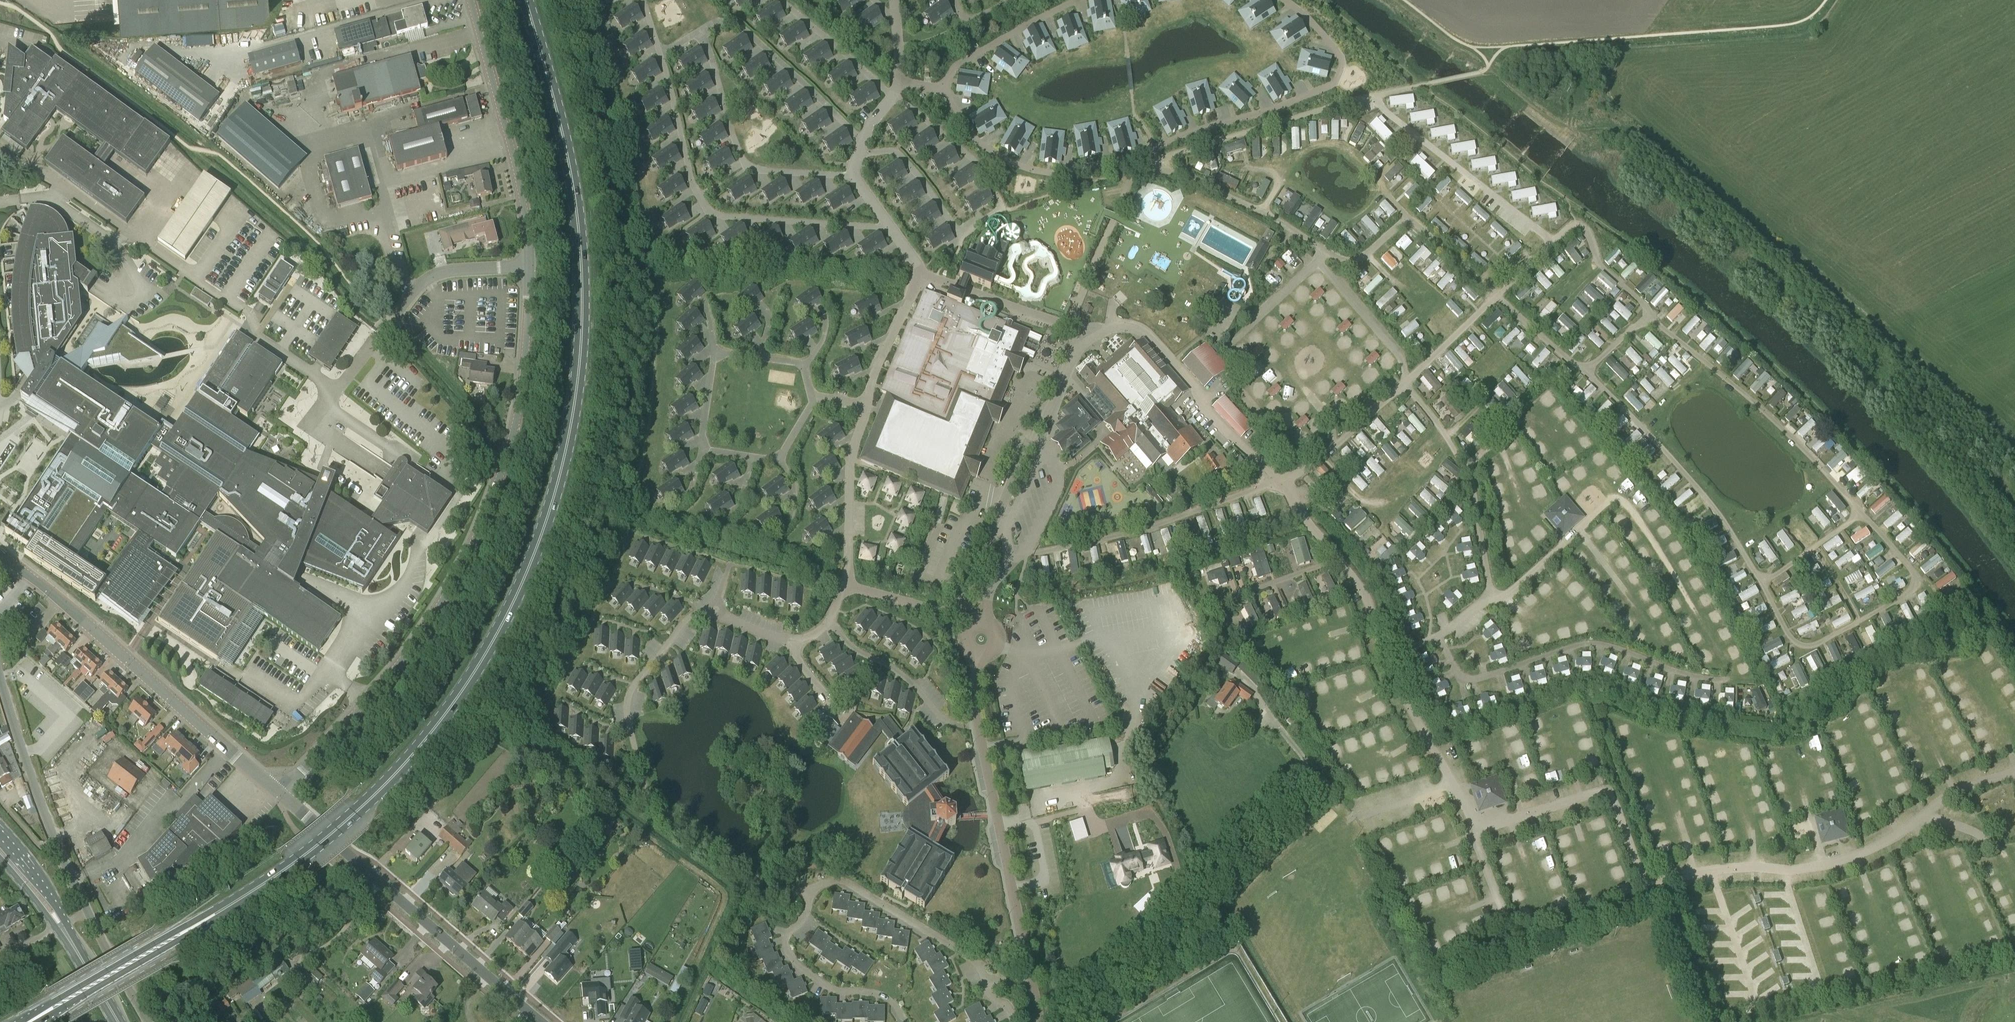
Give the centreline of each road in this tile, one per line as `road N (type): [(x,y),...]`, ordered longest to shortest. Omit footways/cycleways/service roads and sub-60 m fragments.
road 1 (primary): [(30,1021),(238,901),(361,809),(449,711),(527,576),(567,449),(583,311),(574,189),(524,0)]
road 2 (track): [(2014,441),(1651,142),(1551,120),(1488,64)]
road 3 (tertiary): [(278,794),(395,671),(477,538),(518,412),(527,266)]
road 4 (residential): [(1038,1021),(973,704),(977,660)]
road 5 (tertiary): [(278,794),(0,554)]
road 6 (tertiary): [(540,1021),(278,794)]
road 7 (tertiary): [(527,266),(515,158),(472,0)]
road 8 (unclassified): [(88,914),(35,786),(0,672)]
road 9 (unclassified): [(390,320),(443,272),(527,266)]
road 10 (unclassified): [(150,1021),(88,914)]

